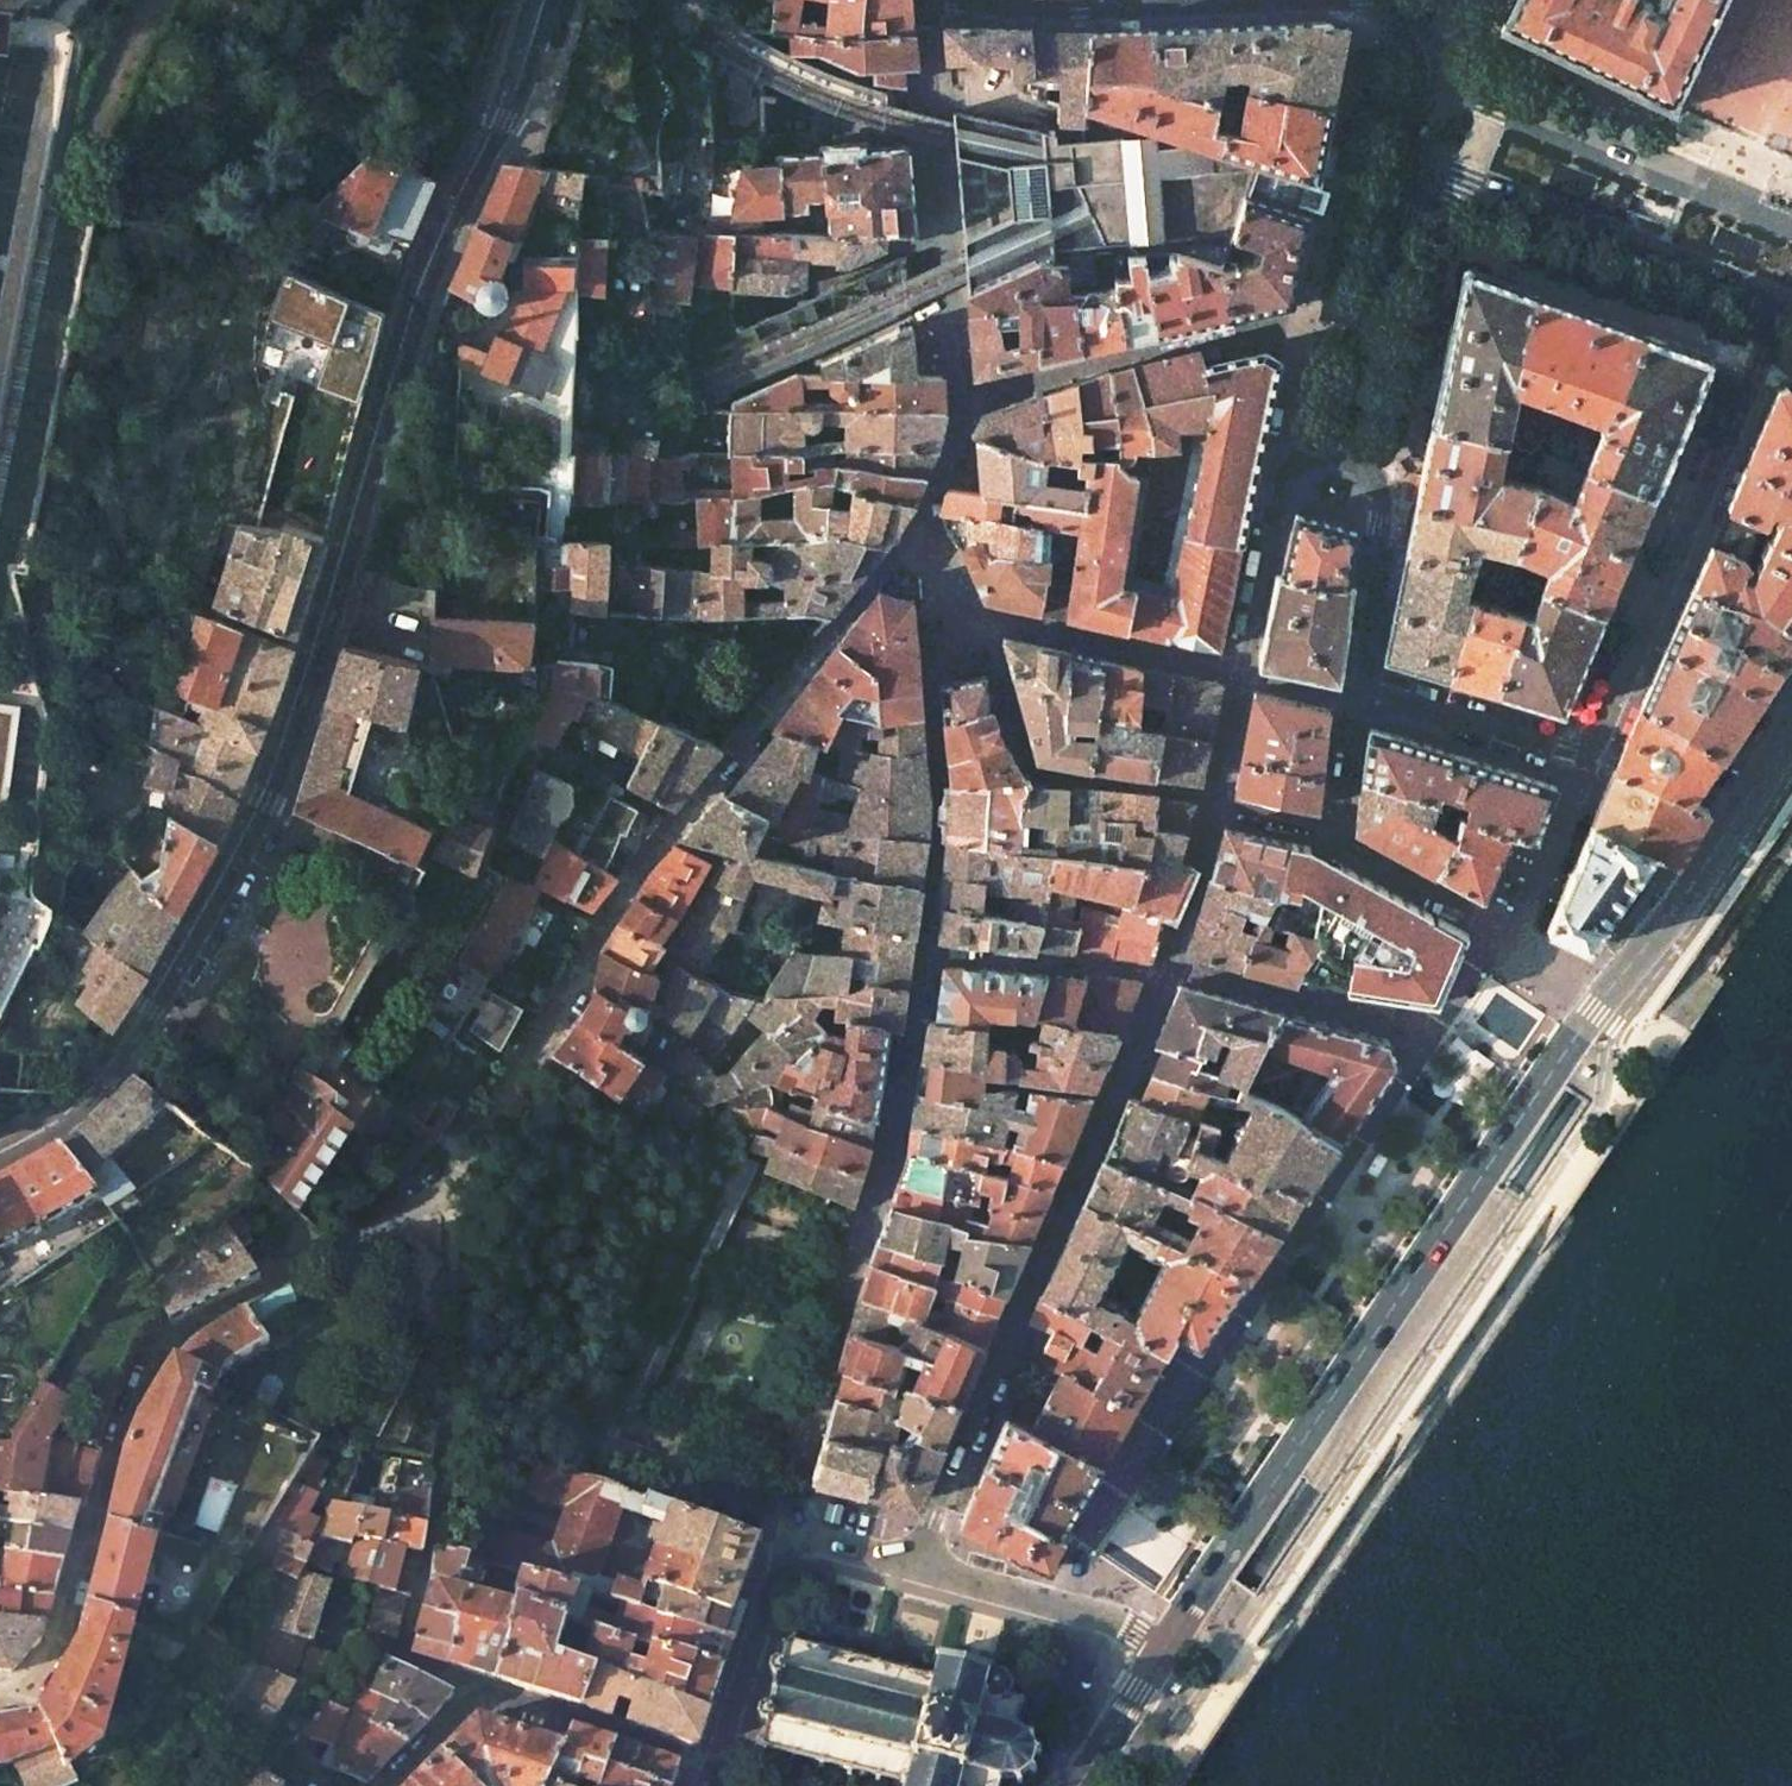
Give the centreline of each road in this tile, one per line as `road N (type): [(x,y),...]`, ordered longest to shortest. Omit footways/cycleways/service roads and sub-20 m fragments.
road 1 (residential): [(0,1152),(91,1091),(121,1053),(264,801),(316,652),(416,303),(503,121),(543,0)]
road 2 (primary): [(1163,1651),(1516,1122),(1690,889),(1791,728)]
road 3 (residential): [(1221,802),(1163,973),(916,1566)]
road 4 (residential): [(1786,302),(1591,759),(1357,691)]
road 5 (residential): [(975,0),(1054,11),(1400,0)]
road 6 (residential): [(1416,160),(1786,302)]
road 7 (residential): [(1791,221),(1439,79)]
road 8 (residential): [(1416,160),(1340,452)]
road 9 (residential): [(1221,802),(1339,836),(1357,691)]
road 10 (residential): [(916,1566),(1121,1624),(1163,1651)]
road 11 (residential): [(1340,452),(1291,467),(1278,495),(1248,671)]
road 12 (residential): [(1357,691),(1382,564),(1378,506),(1364,470),(1340,452)]
road 13 (residential): [(793,1530),(713,1766)]
road 14 (residential): [(483,1689),(713,1766)]
road 15 (primary): [(1078,1785),(1163,1651)]
road 16 (residential): [(383,1785),(483,1689)]
road 17 (residential): [(1248,671),(1221,802)]
road 18 (residential): [(793,1530),(916,1566)]

